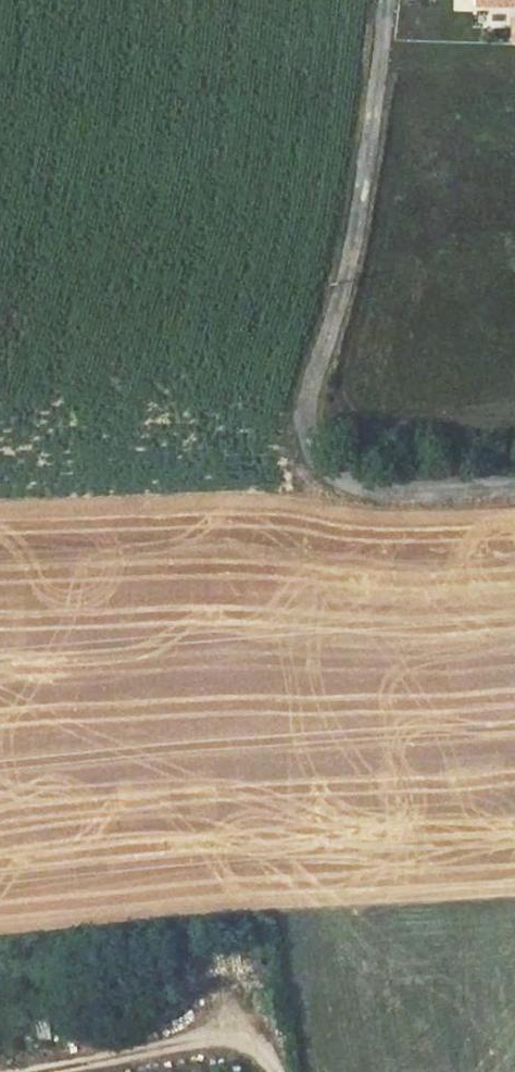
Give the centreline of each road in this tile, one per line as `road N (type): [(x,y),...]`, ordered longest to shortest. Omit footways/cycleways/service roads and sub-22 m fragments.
road 1 (track): [(514,490),(358,489),(333,481),(306,437),(374,102),(385,0)]

